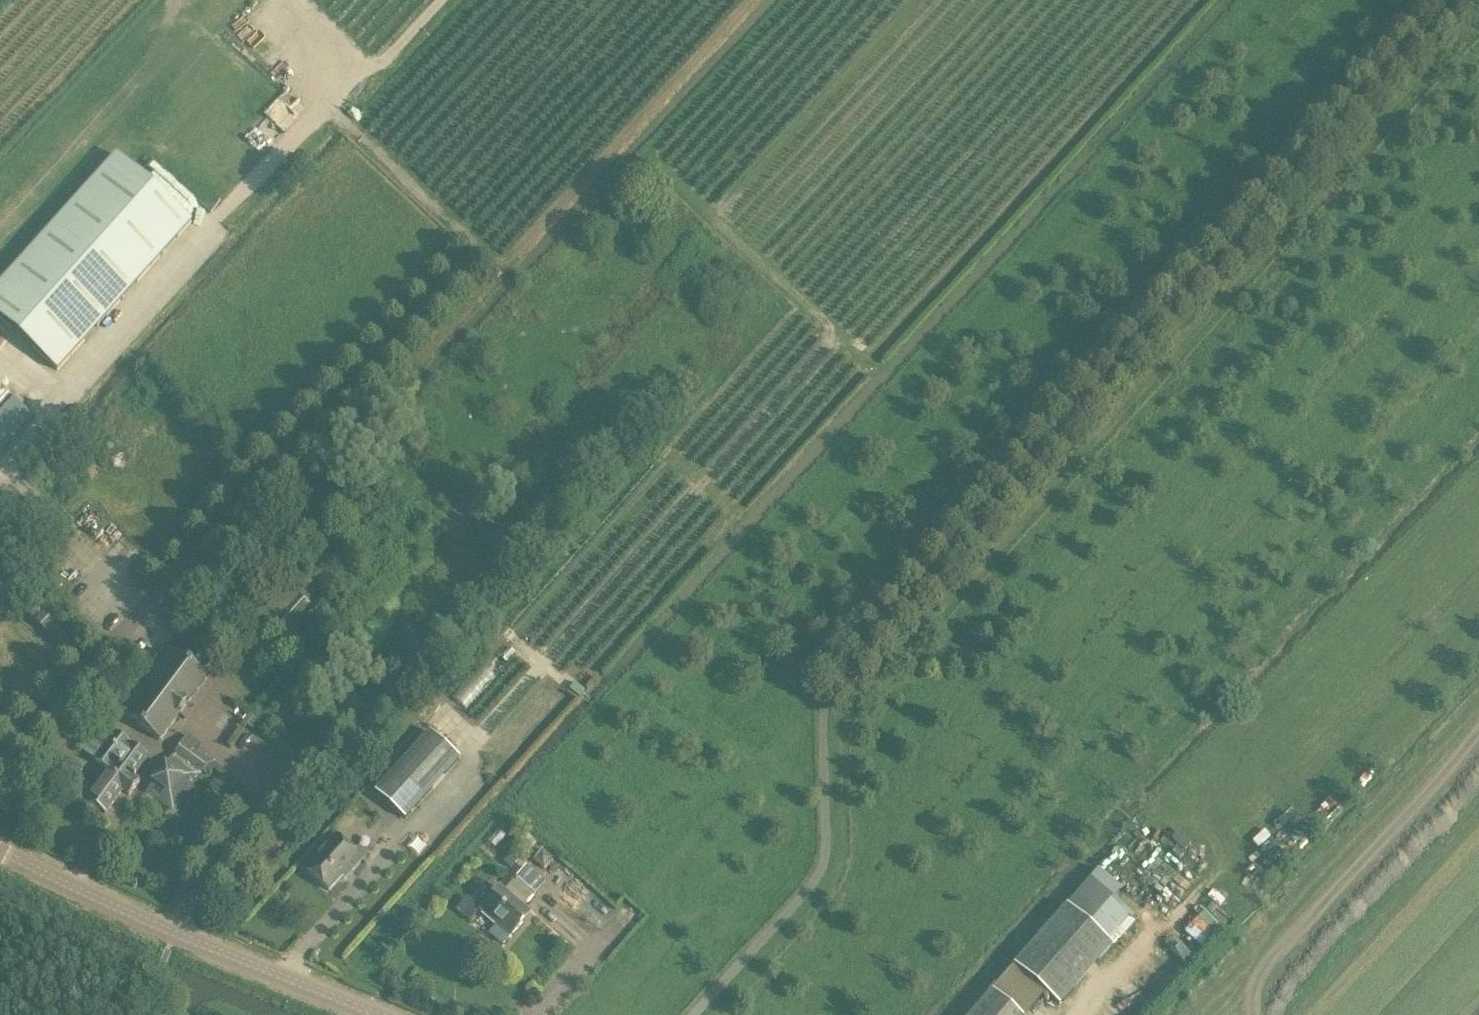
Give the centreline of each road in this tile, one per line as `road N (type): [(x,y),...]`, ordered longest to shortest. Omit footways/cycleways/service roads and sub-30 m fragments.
road 1 (unclassified): [(0,856),(375,1014)]

